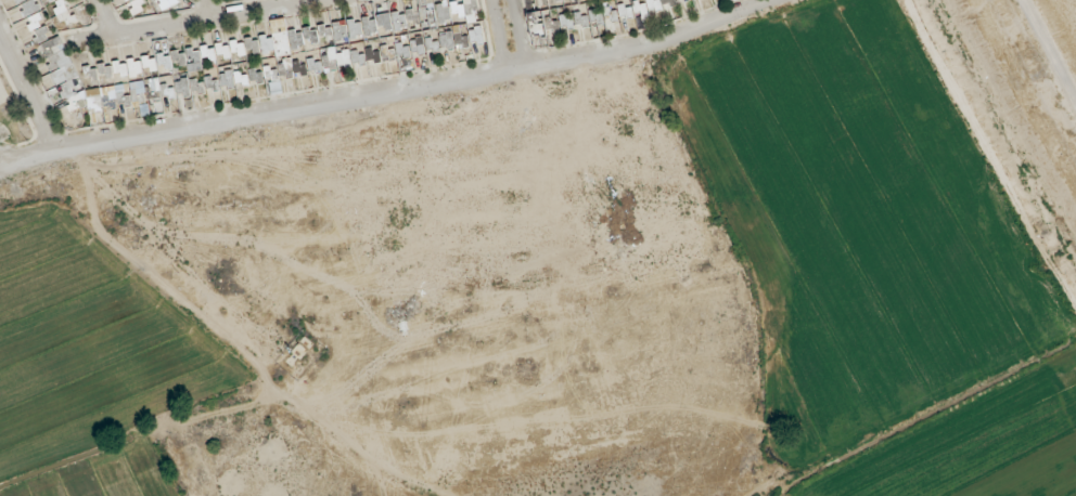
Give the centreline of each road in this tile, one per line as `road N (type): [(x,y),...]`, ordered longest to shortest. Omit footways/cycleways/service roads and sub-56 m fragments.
road 1 (residential): [(779,0),(644,48),(0,172)]
road 2 (track): [(1075,319),(951,87)]
road 3 (residential): [(328,0),(114,37)]

